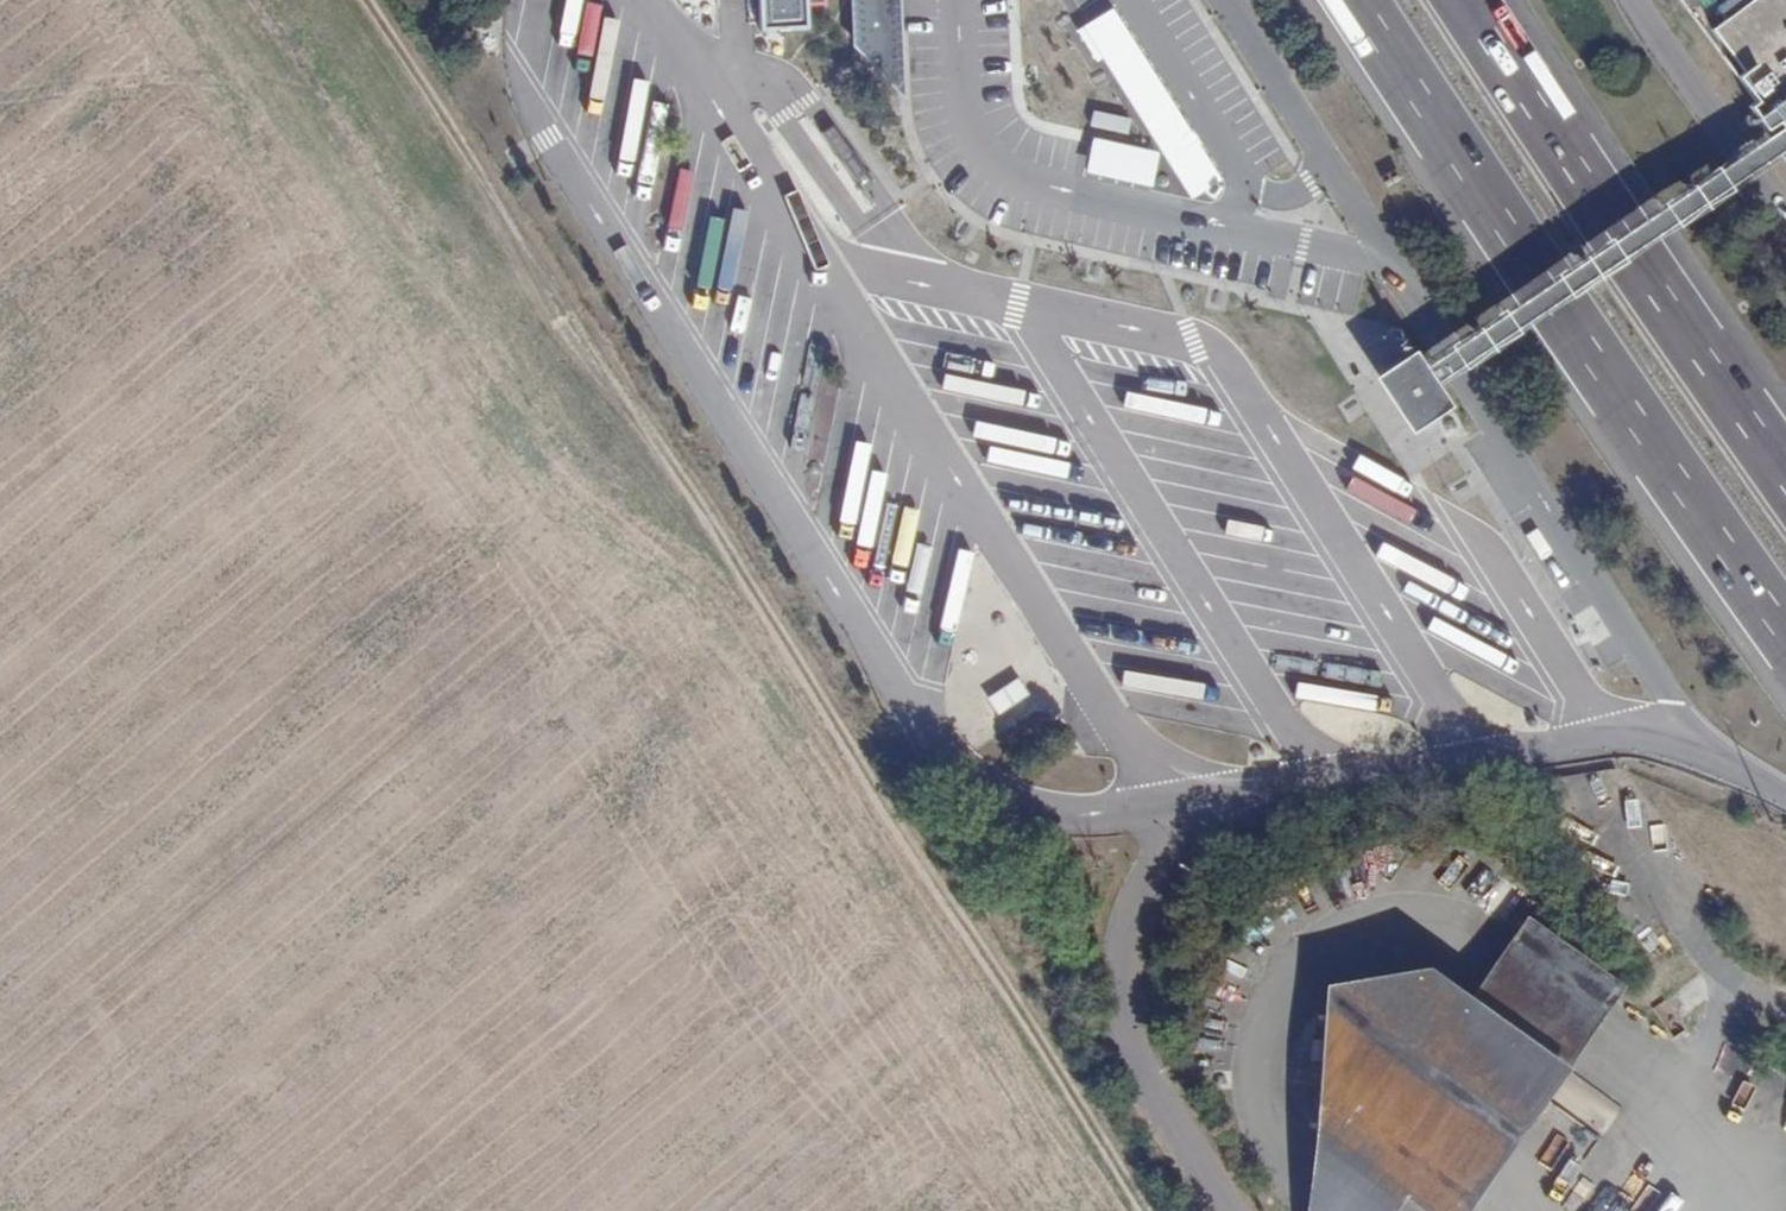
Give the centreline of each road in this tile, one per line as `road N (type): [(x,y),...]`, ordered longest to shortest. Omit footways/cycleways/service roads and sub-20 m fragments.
road 1 (track): [(361,0),(1138,1210)]
road 2 (motorway): [(1369,0),(1642,411),(1785,606)]
road 3 (motorway): [(1785,453),(1706,347),(1480,0)]

